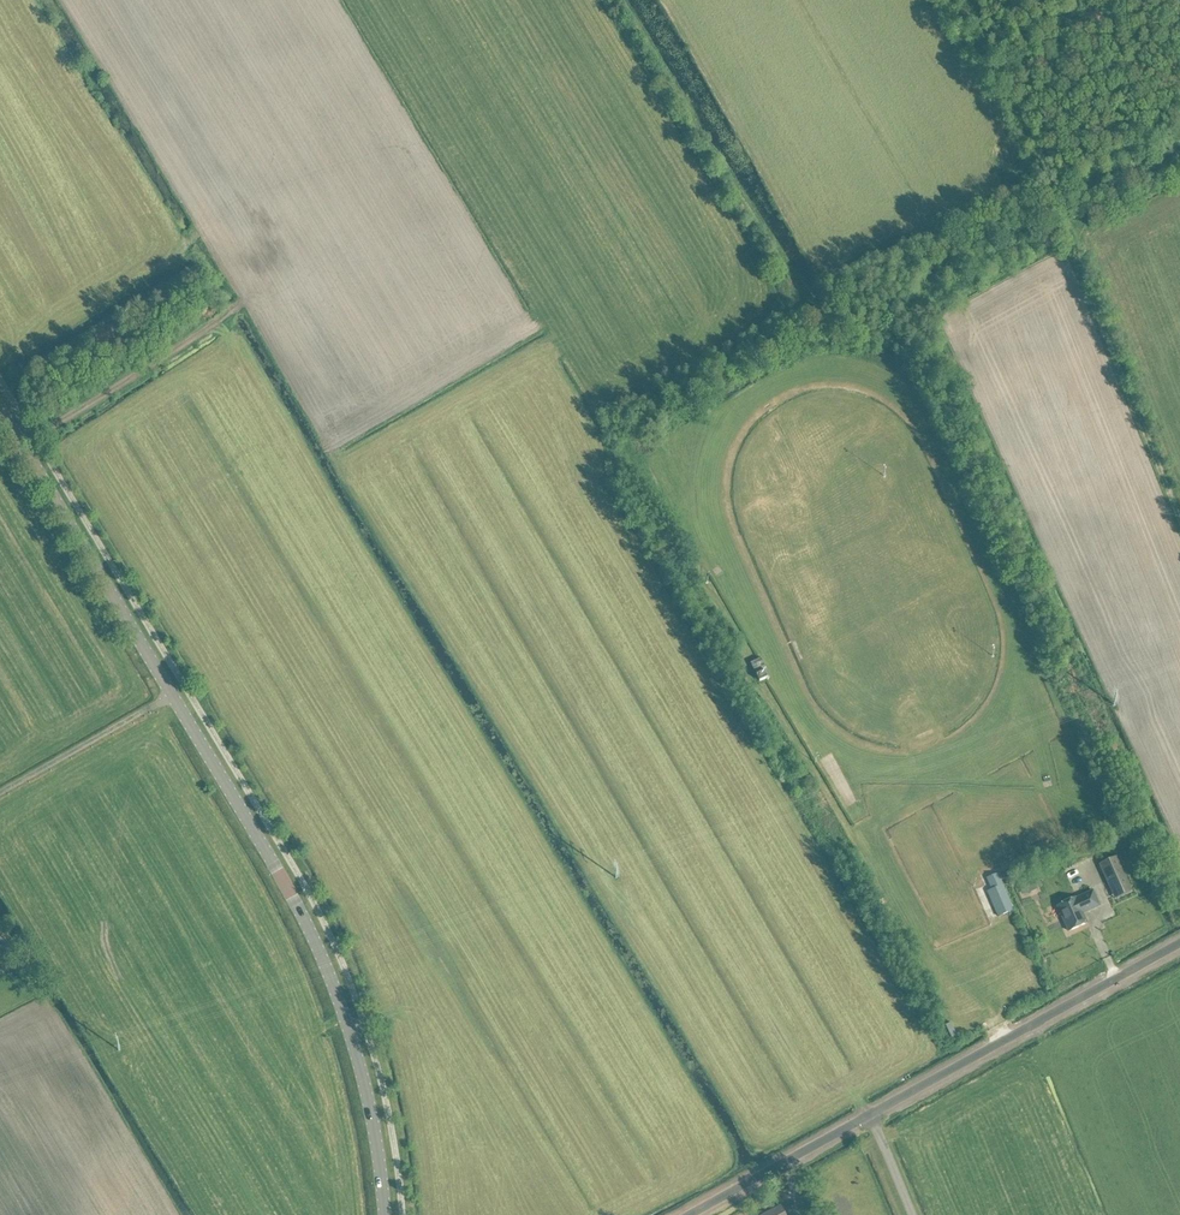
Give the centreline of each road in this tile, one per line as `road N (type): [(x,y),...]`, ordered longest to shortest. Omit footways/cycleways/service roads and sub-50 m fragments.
road 1 (tertiary): [(384,1214),(351,1047),(296,908),(0,412)]
road 2 (unclassified): [(684,1214),(1179,948)]

